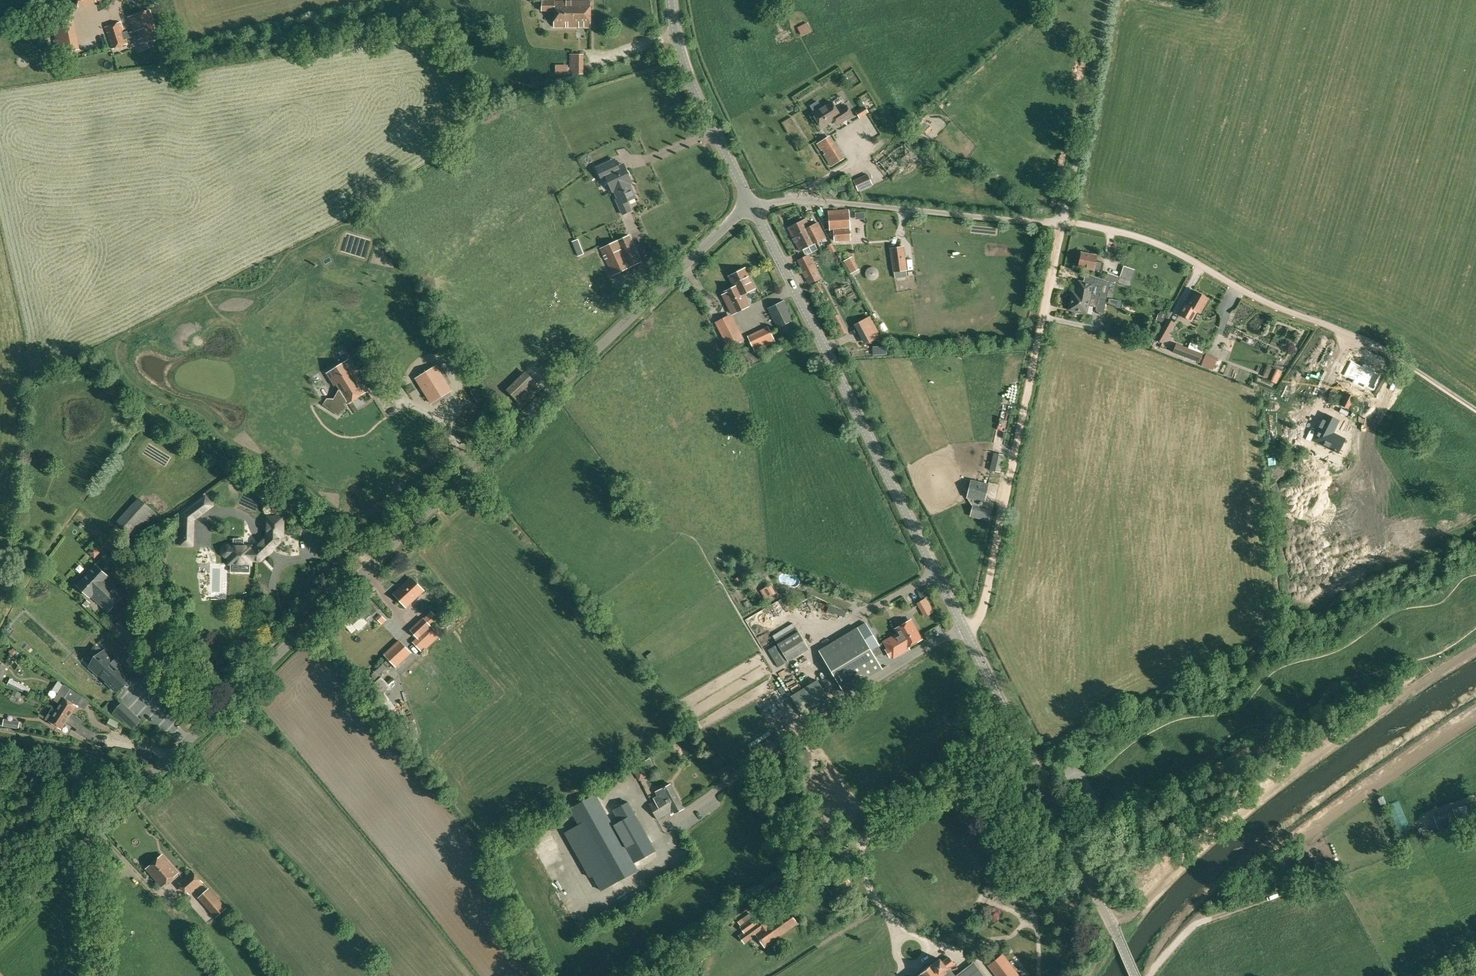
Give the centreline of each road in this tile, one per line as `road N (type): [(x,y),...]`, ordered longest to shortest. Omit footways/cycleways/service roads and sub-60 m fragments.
road 1 (unclassified): [(0,922),(736,217),(755,208)]
road 2 (tertiary): [(1135,975),(755,208)]
road 3 (unclassified): [(755,208),(817,201),(1062,224),(1109,0)]
road 4 (track): [(1053,265),(970,639)]
road 5 (track): [(1062,224),(1161,246),(1266,304),(1389,353)]
road 6 (tertiary): [(755,208),(685,69),(672,0)]
road 7 (track): [(1149,975),(1189,928),(1287,892)]
road 8 (track): [(101,975),(85,841)]

